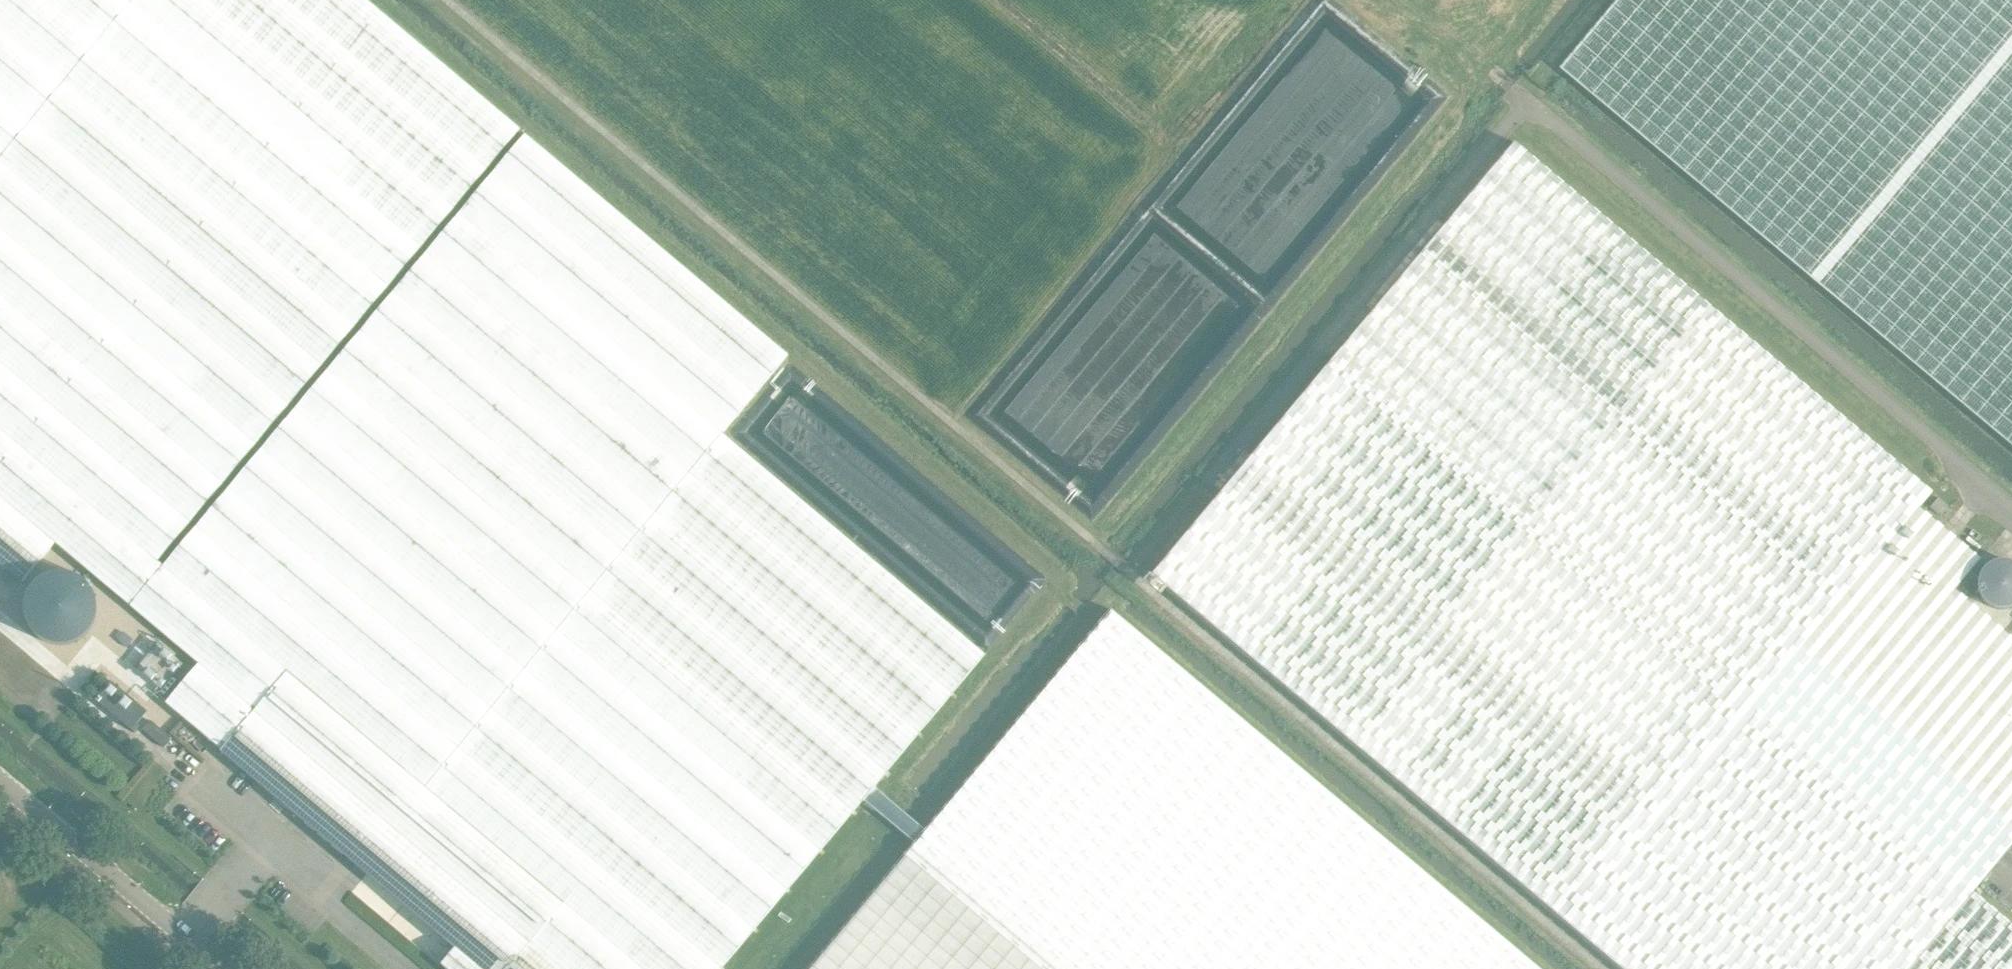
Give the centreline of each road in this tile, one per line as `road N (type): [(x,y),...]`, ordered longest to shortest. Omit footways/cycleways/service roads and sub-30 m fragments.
road 1 (tertiary): [(221,968),(0,781)]

